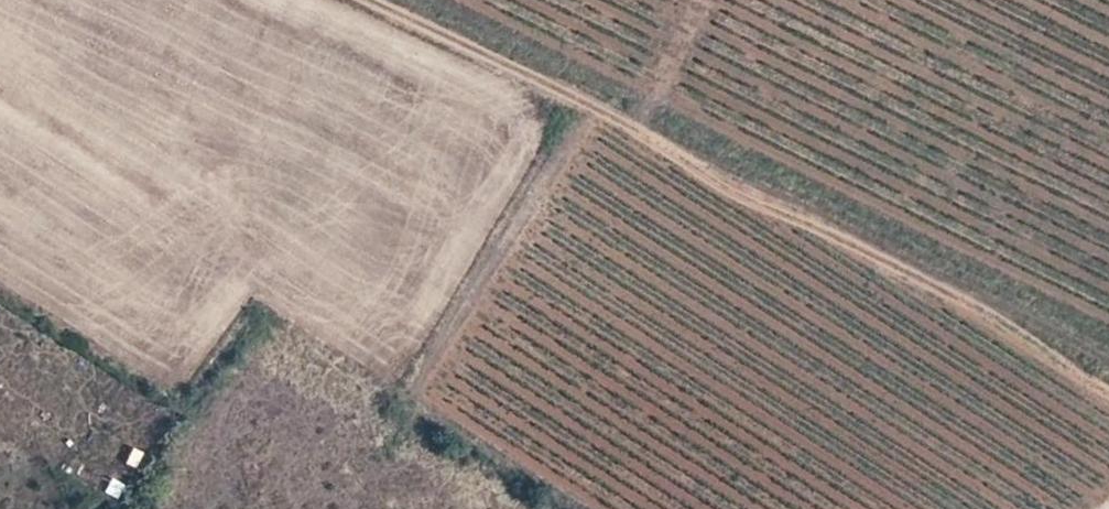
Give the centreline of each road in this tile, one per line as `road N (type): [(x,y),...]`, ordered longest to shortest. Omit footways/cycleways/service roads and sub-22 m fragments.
road 1 (track): [(1108,365),(358,0)]

